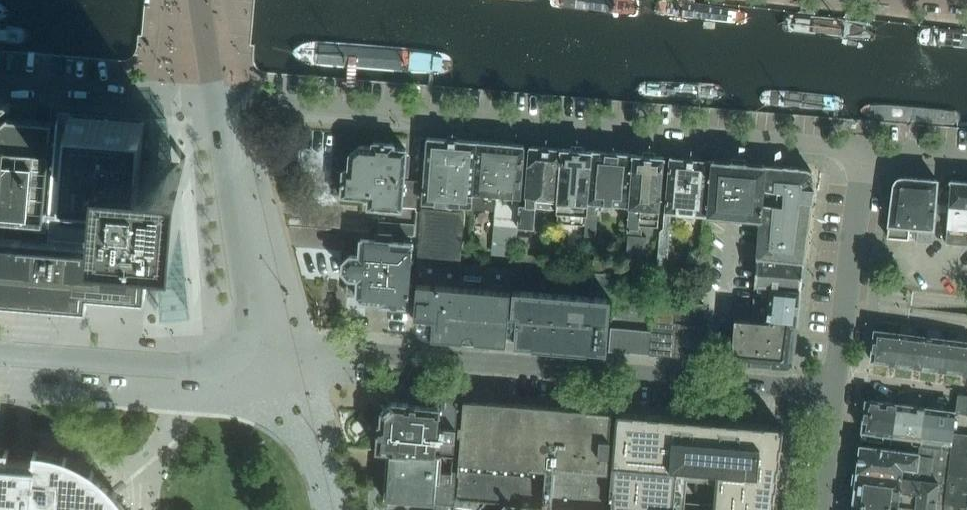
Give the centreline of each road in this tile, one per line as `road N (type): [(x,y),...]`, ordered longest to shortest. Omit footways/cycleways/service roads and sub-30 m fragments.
road 1 (residential): [(214,96),(865,149)]
road 2 (residential): [(237,349),(835,391)]
road 3 (tertiary): [(214,96),(248,308),(237,349)]
road 4 (residential): [(835,391),(865,149)]
road 5 (tertiary): [(0,353),(199,367),(237,349)]
road 6 (residential): [(59,83),(214,96)]
road 7 (residential): [(820,509),(835,391)]

